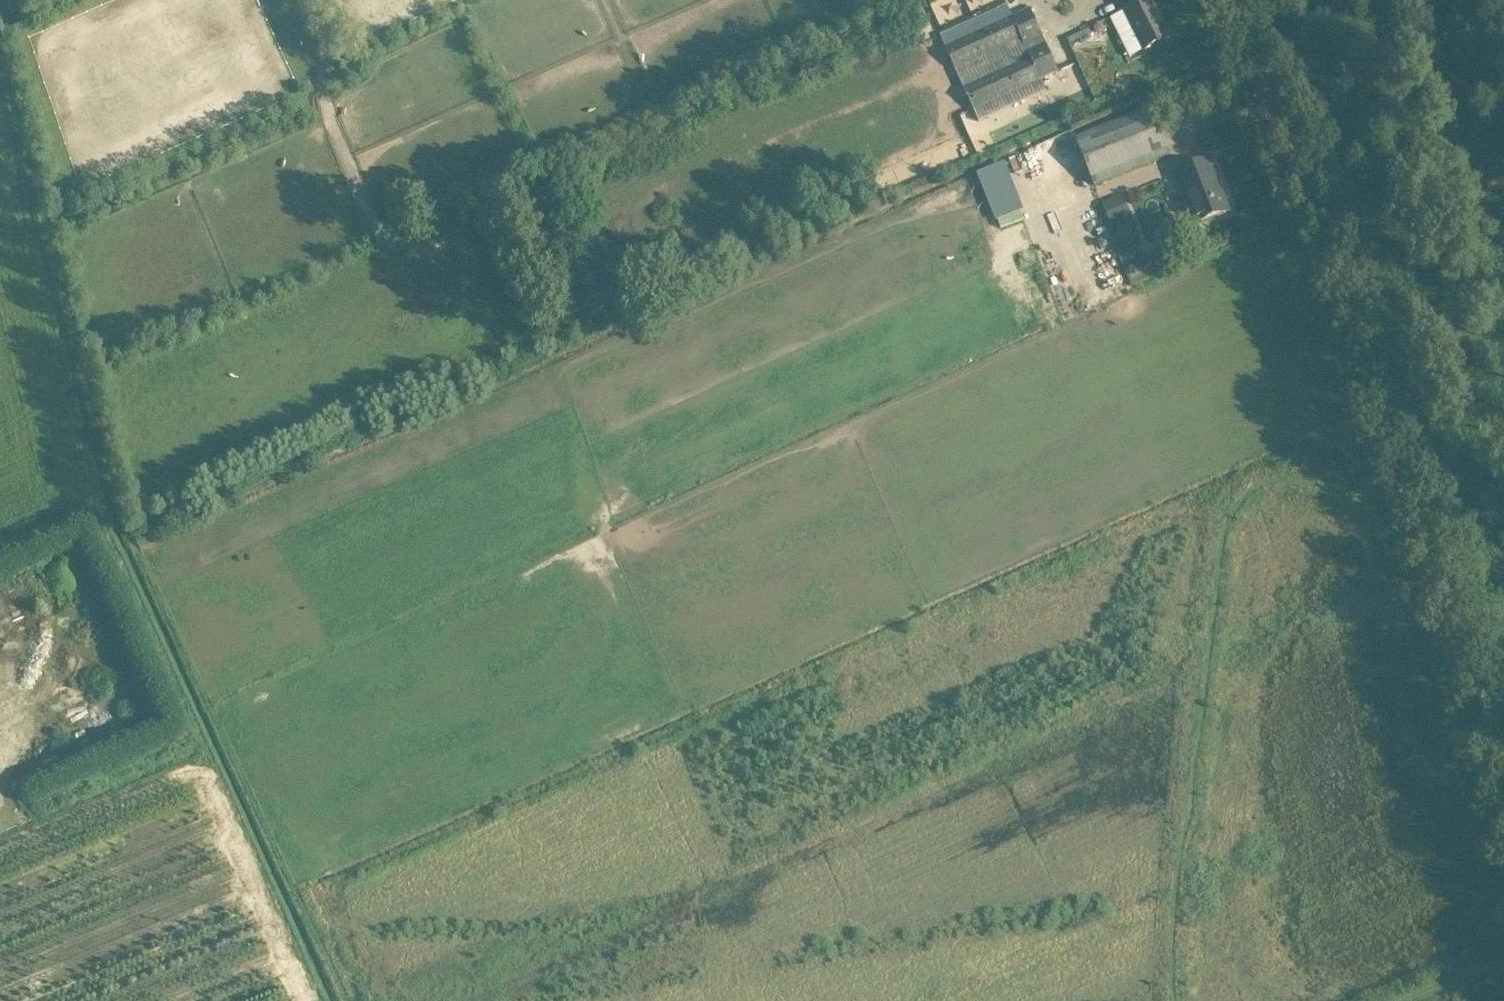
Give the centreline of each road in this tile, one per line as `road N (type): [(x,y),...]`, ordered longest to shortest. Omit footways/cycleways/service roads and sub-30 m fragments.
road 1 (tertiary): [(1503,779),(1324,222),(1233,0)]

